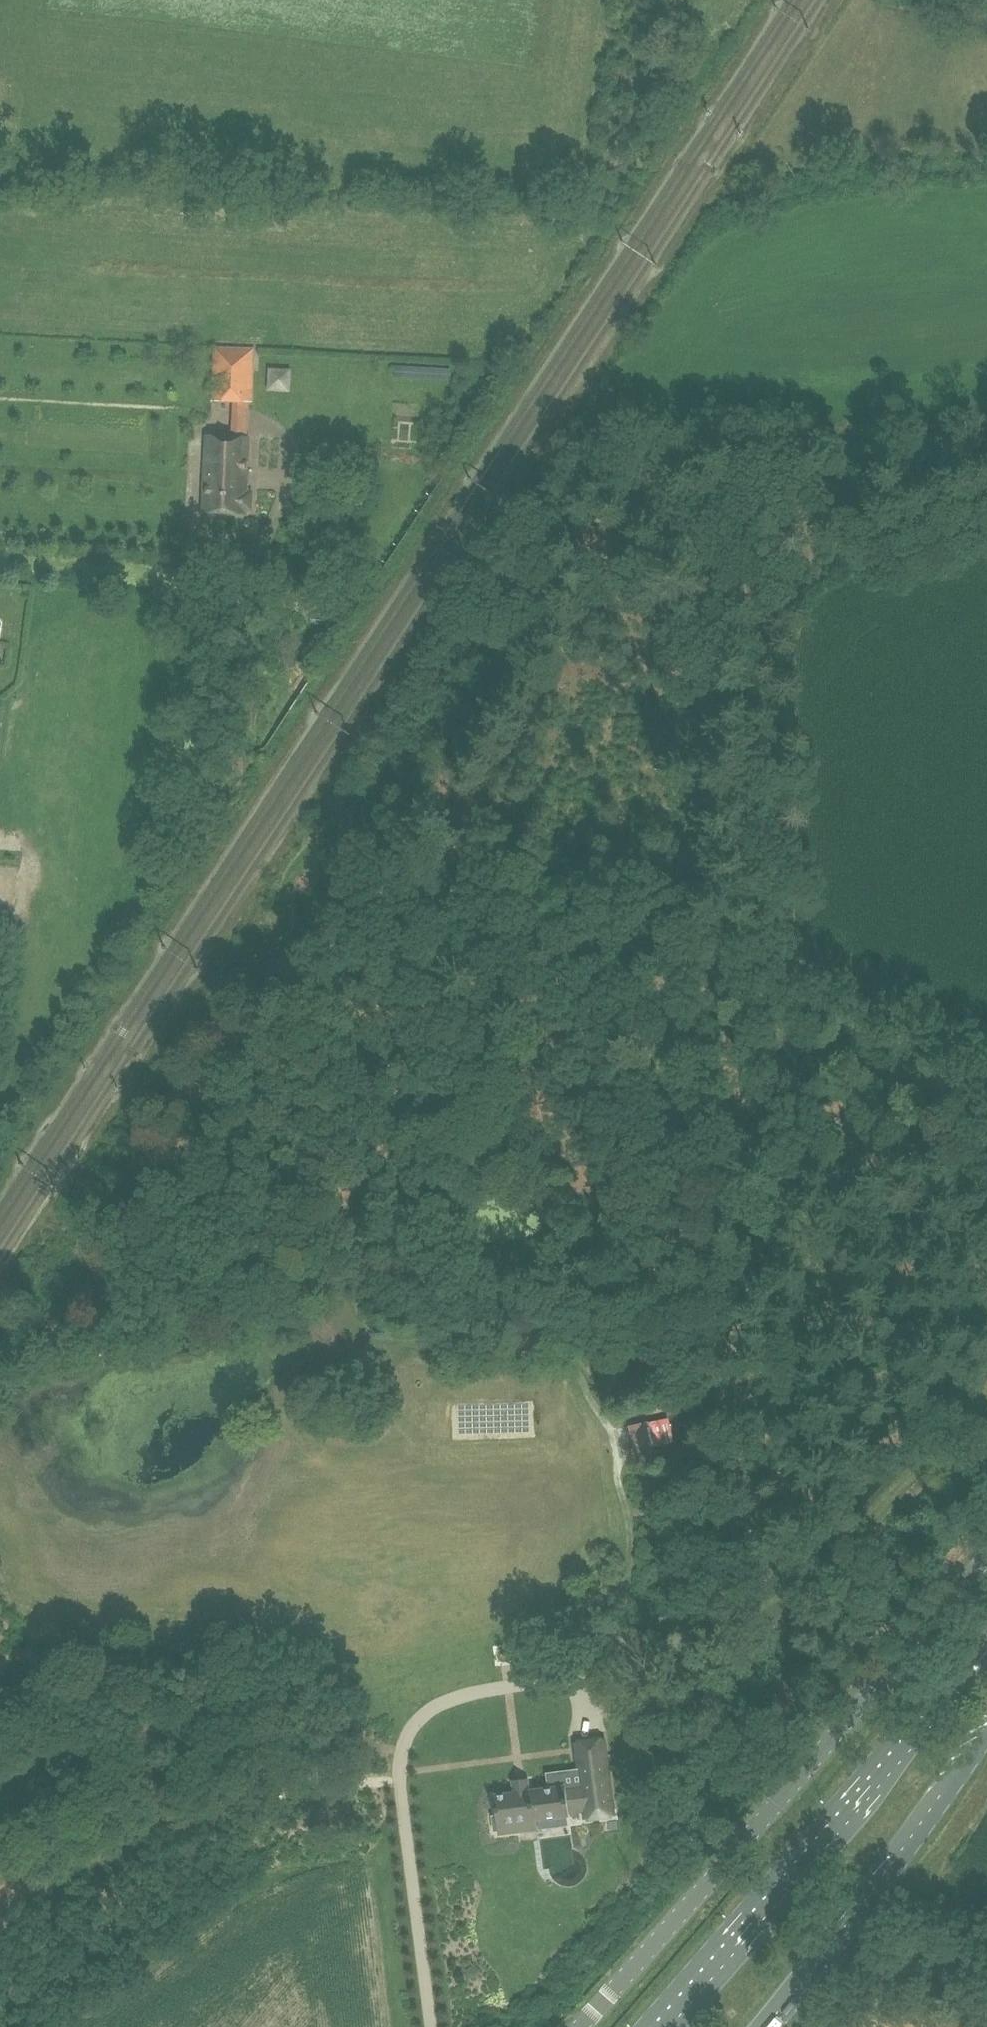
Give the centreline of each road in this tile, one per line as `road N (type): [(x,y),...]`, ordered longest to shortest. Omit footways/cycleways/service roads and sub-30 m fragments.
road 1 (unclassified): [(579,2026),(986,1558)]
road 2 (primary): [(986,1640),(652,2026)]
road 3 (primary): [(763,2026),(986,1728)]
road 4 (track): [(0,535),(235,550),(268,533)]

